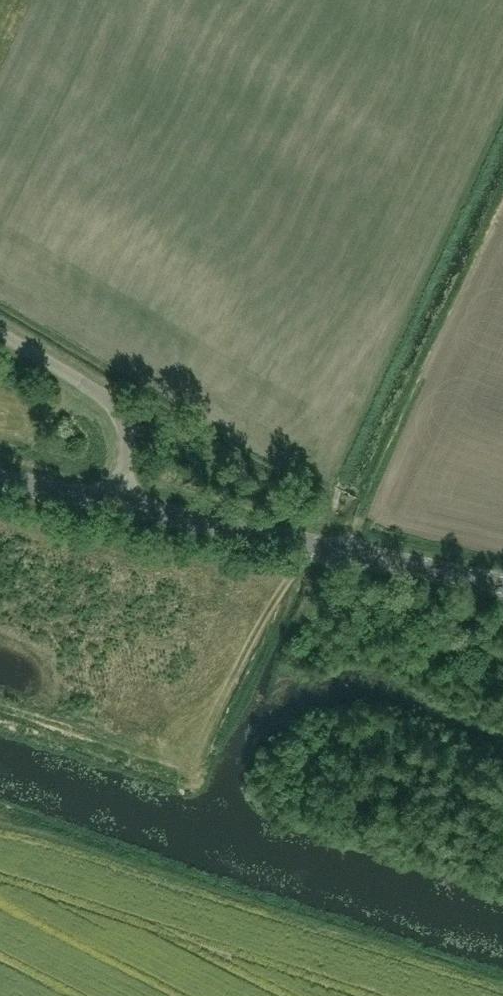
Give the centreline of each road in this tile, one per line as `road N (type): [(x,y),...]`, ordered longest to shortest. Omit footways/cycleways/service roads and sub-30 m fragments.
road 1 (tertiary): [(502,585),(117,504)]
road 2 (unclassified): [(117,504),(128,445),(123,415),(107,397),(0,331)]

